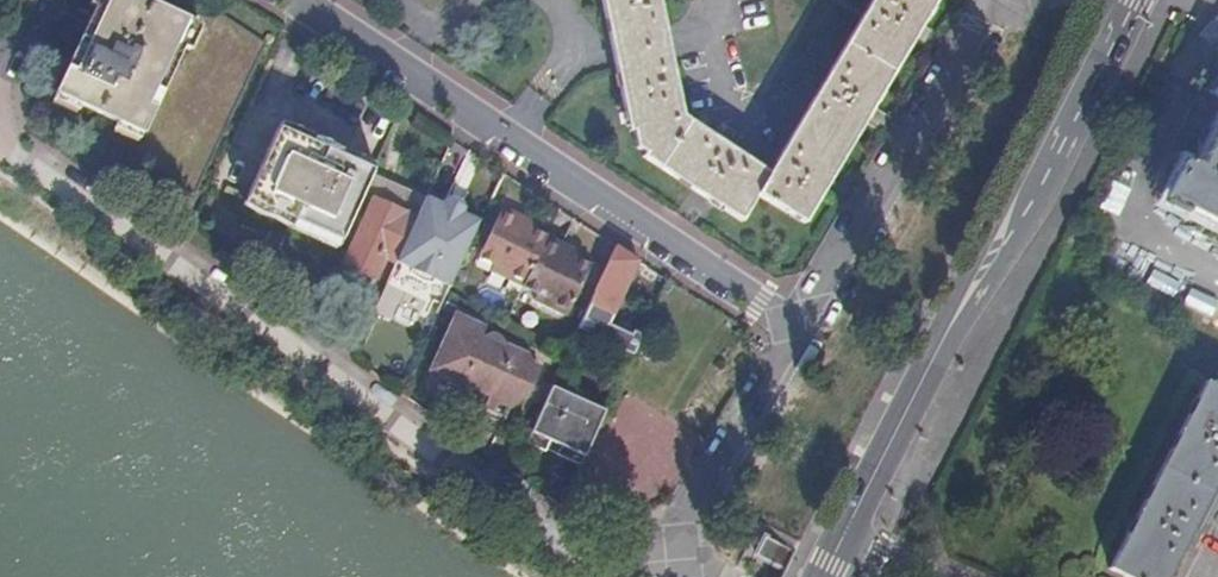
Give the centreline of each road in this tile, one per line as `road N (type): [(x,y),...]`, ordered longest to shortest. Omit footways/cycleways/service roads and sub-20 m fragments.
road 1 (residential): [(0,149),(571,536),(679,566)]
road 2 (secondary): [(1120,0),(841,535)]
road 3 (residential): [(793,327),(299,0)]
road 4 (residential): [(981,33),(793,327)]
road 5 (residential): [(793,327),(679,566)]

